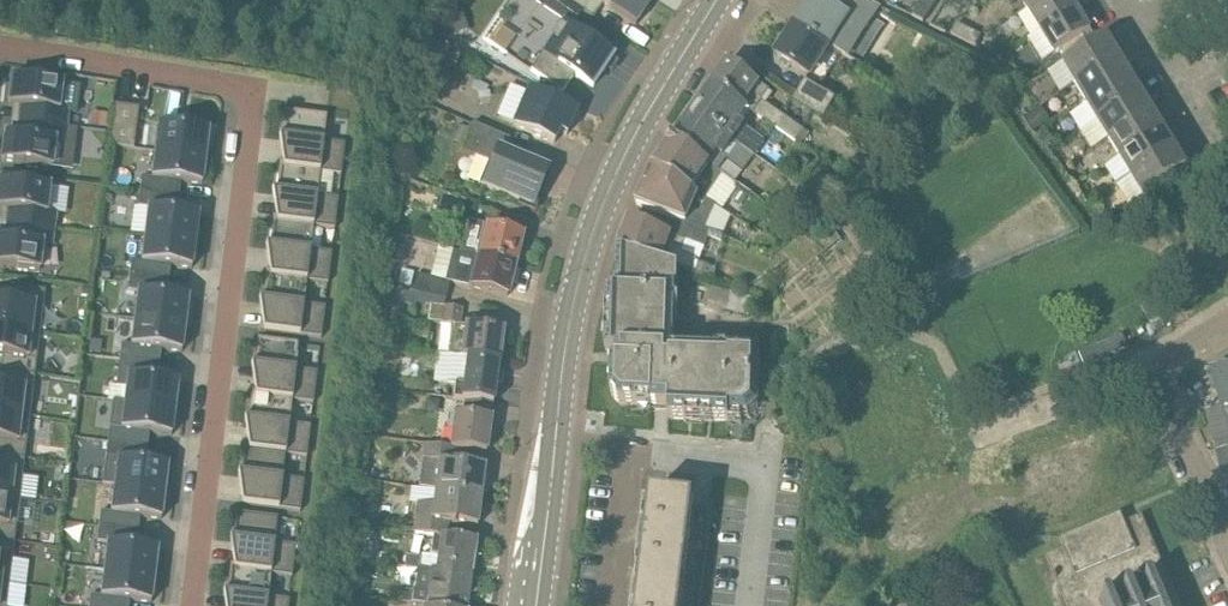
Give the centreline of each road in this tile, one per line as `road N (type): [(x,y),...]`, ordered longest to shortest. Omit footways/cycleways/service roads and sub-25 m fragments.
road 1 (residential): [(0,51),(253,91),(197,605)]
road 2 (secondary): [(534,605),(568,331),(589,245),(619,170),(718,0)]
road 3 (residential): [(1227,322),(1153,367),(1227,537)]

